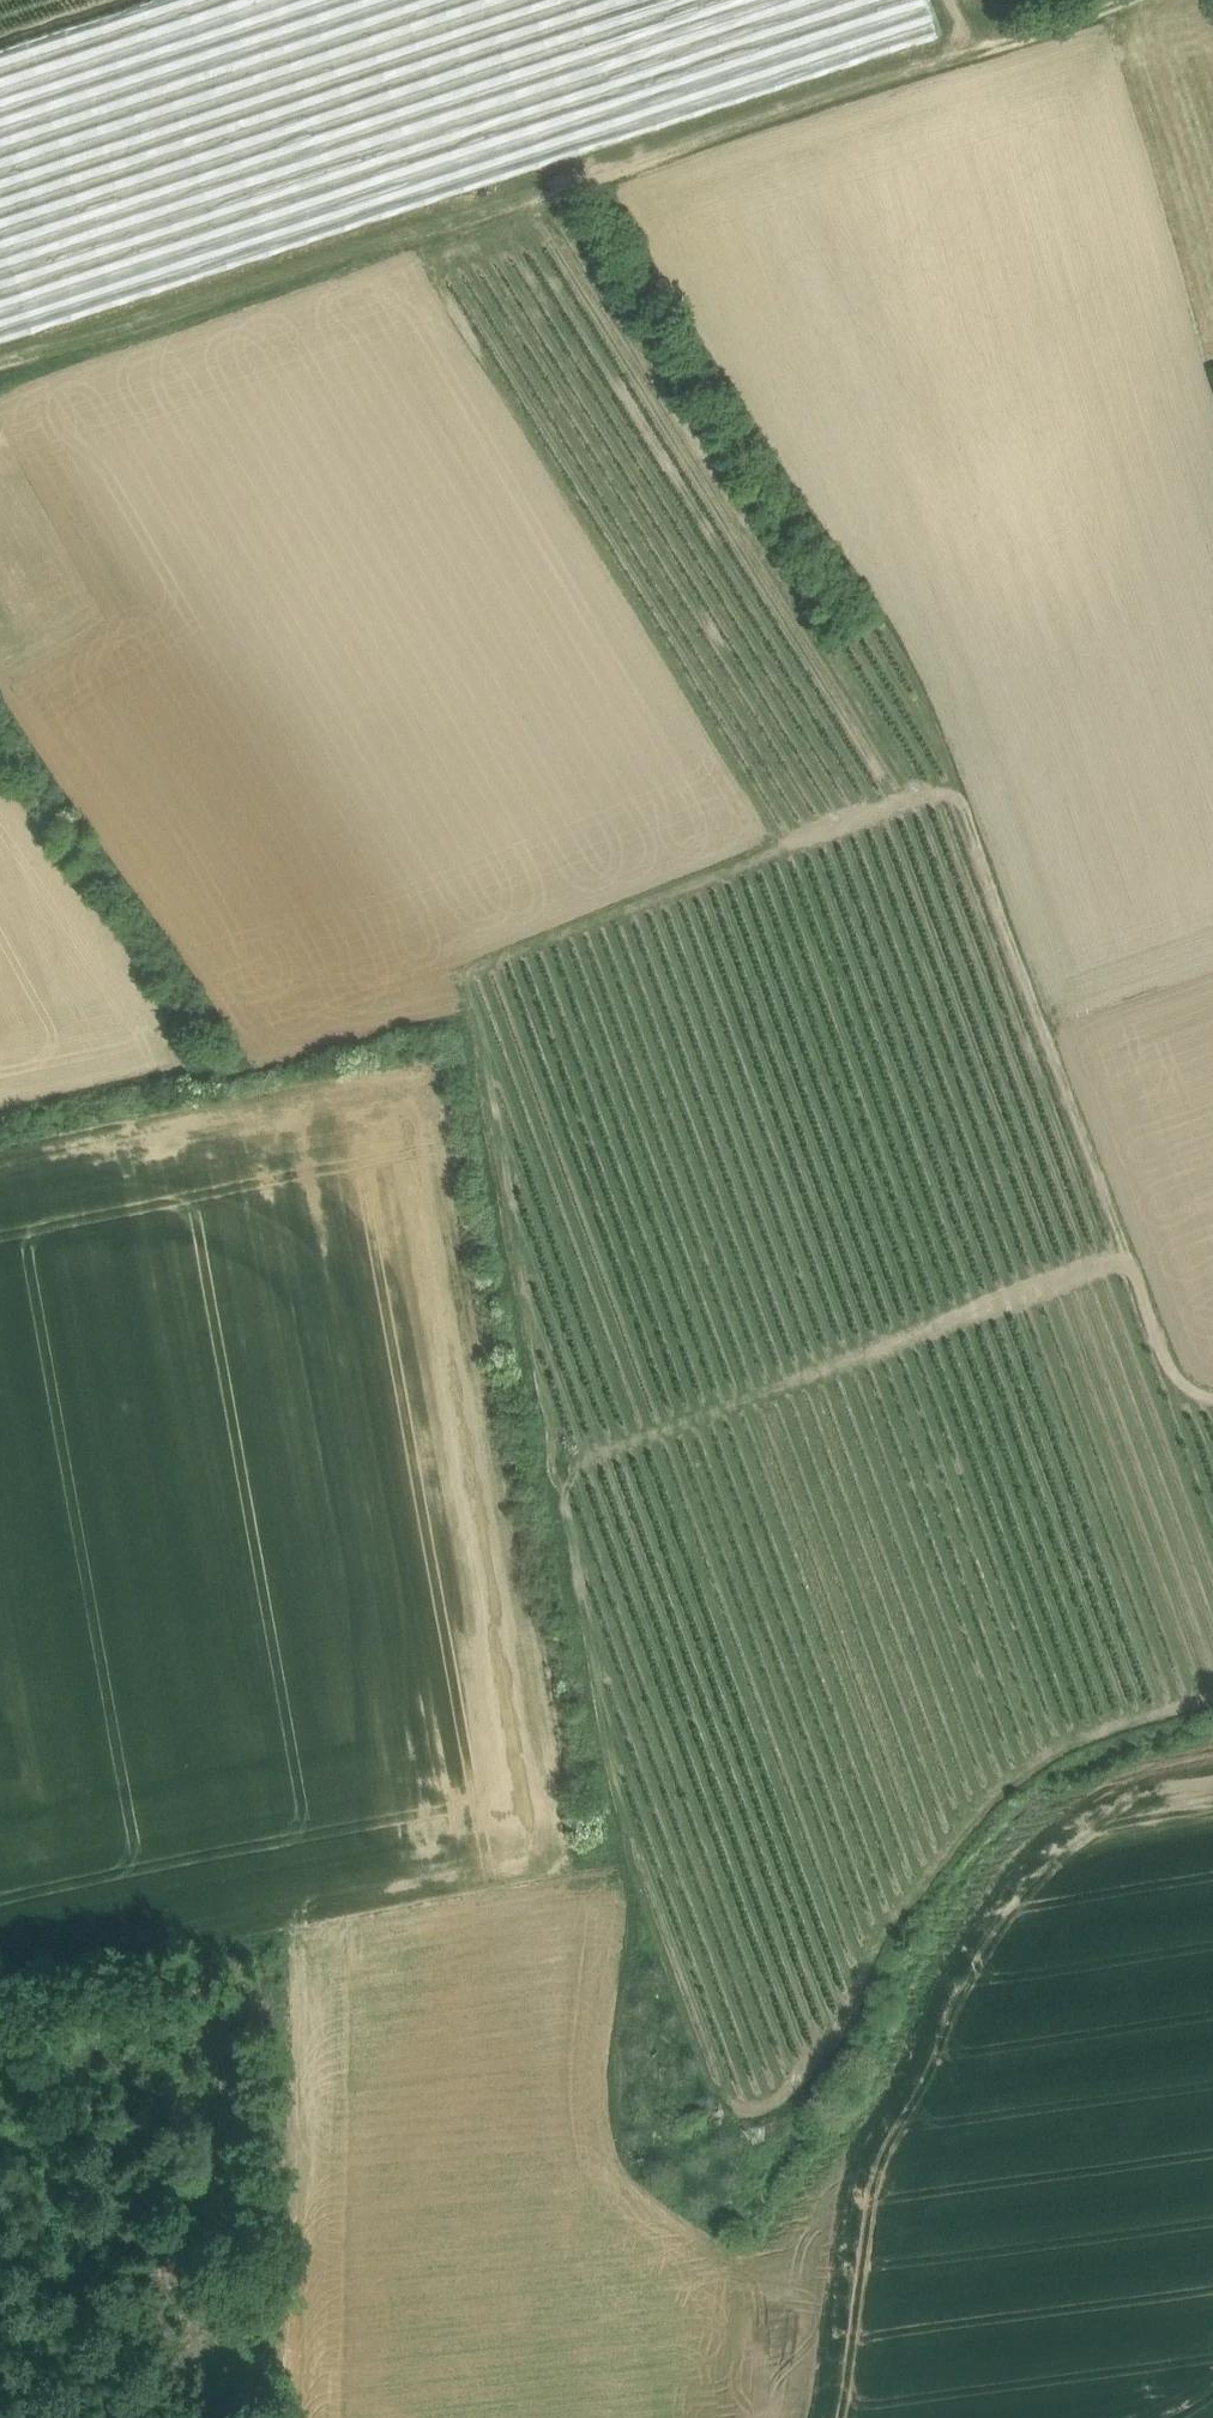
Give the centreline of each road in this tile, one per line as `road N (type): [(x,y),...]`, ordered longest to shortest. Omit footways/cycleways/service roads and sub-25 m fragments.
road 1 (track): [(1212,1398),(1189,1384),(1166,1336),(1147,1265),(1106,1263),(561,1480),(478,1018),(0,1119)]
road 2 (track): [(0,363),(102,351),(1139,0)]

